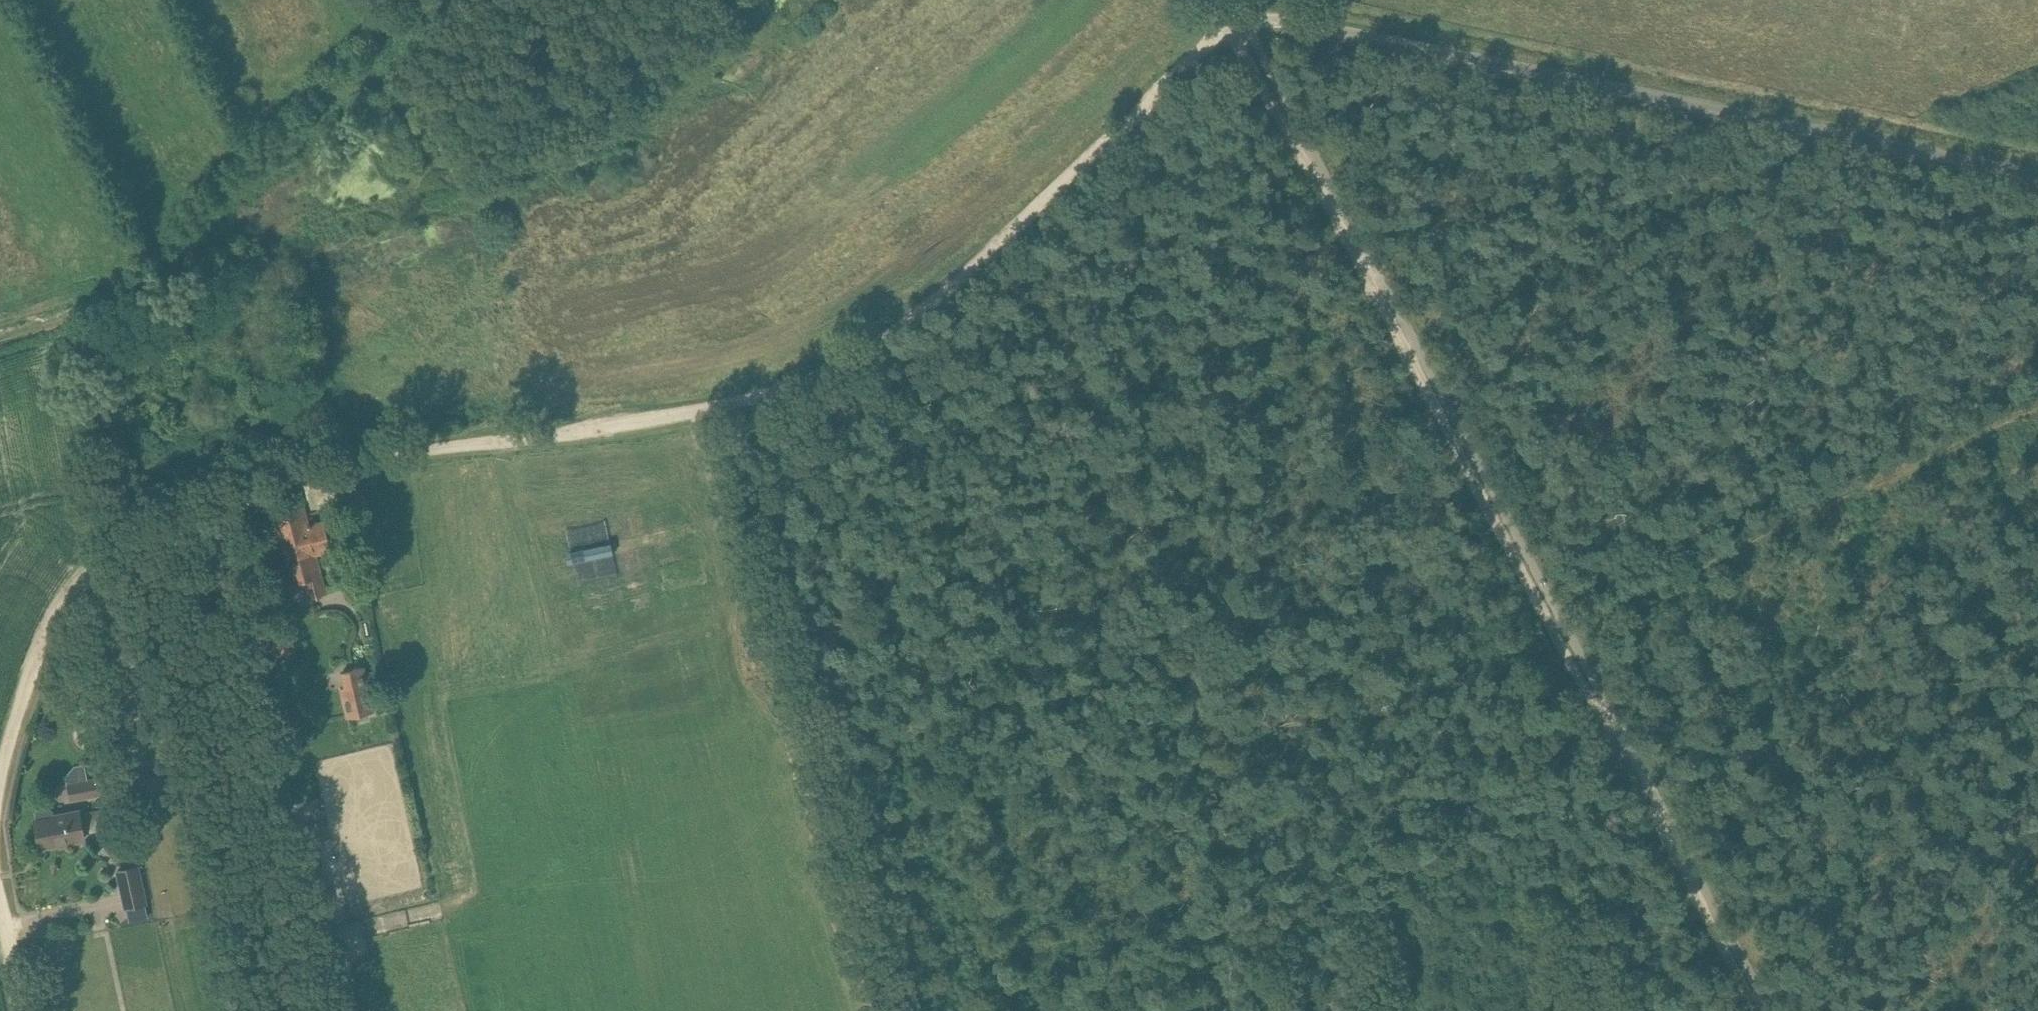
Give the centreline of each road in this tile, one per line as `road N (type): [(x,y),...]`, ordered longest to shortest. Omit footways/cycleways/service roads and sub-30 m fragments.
road 1 (unclassified): [(0,779),(13,720),(58,619),(104,565),(332,468),(728,405),(838,363),(940,299),(1193,64),(1214,42),(1229,8)]
road 2 (unclassified): [(2037,175),(1229,8)]
road 3 (track): [(1571,671),(1234,39),(1229,8)]
road 4 (track): [(2037,403),(1555,639)]
road 5 (track): [(1752,1010),(1571,671)]
road 6 (unclassified): [(20,1010),(0,892)]

